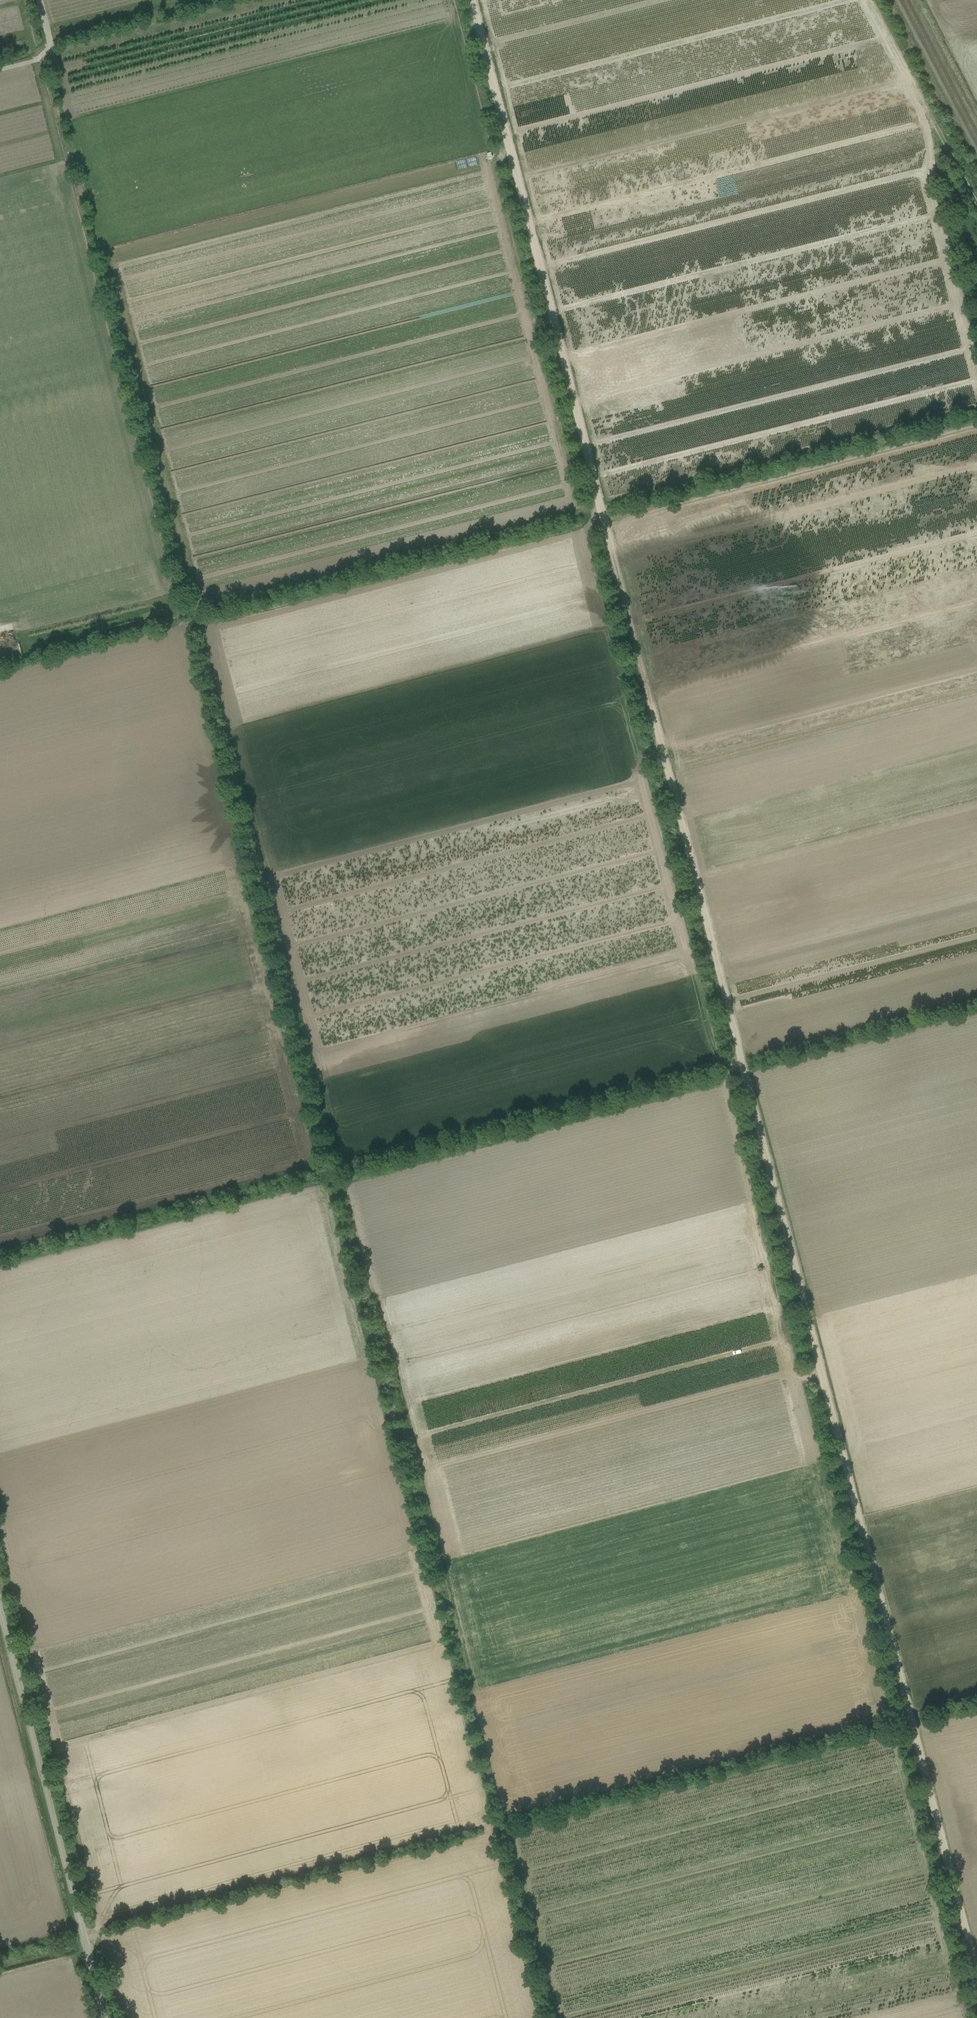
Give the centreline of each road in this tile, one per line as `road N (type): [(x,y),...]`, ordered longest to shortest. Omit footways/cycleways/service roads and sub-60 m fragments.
road 1 (track): [(471,0),(976,1971)]
road 2 (unclassified): [(106,2017),(0,1591)]
road 3 (track): [(872,0),(976,196)]

